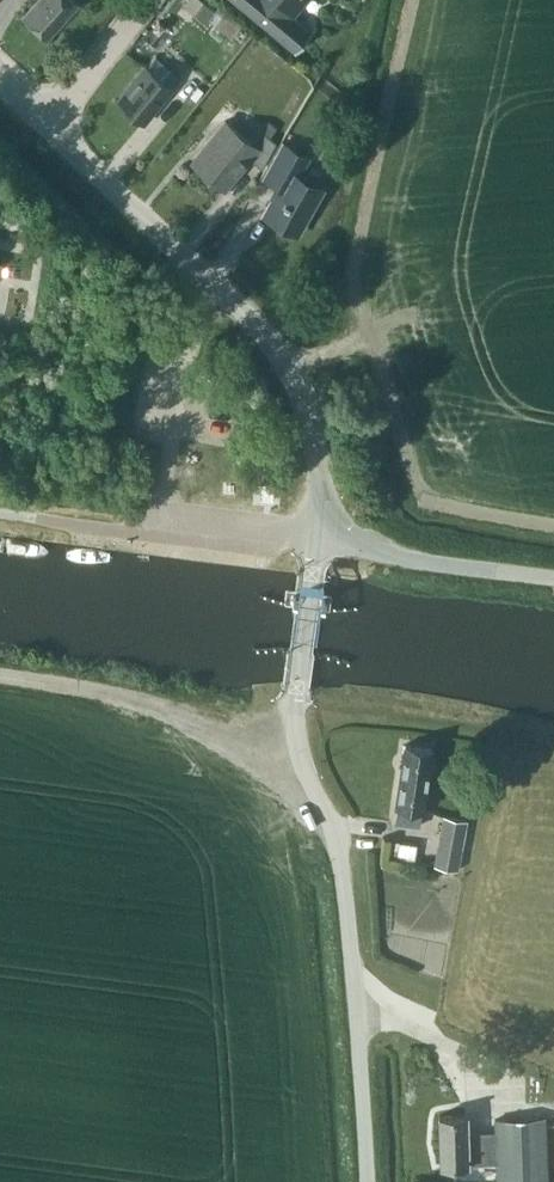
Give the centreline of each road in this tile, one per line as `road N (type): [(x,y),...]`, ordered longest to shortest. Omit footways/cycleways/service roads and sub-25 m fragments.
road 1 (unclassified): [(368,1181),(343,881),(294,729),(314,542)]
road 2 (unclassified): [(314,542),(313,438),(284,360),(248,314),(49,124)]
road 3 (unclassified): [(314,542),(553,578)]
road 4 (residential): [(49,124),(145,0)]

